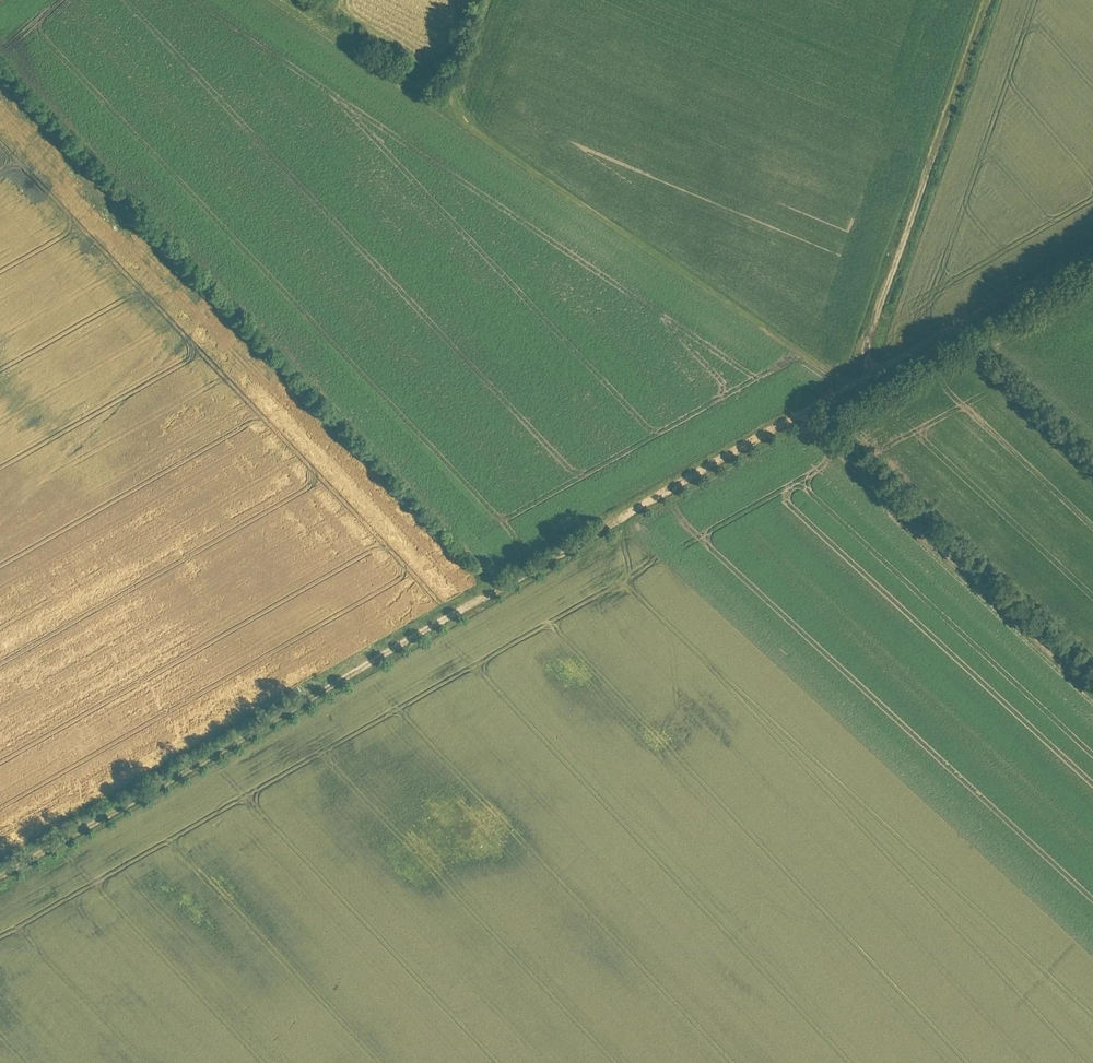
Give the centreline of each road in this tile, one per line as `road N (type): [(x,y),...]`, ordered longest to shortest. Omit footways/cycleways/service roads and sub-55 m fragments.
road 1 (track): [(1092,253),(0,884)]
road 2 (track): [(989,0),(869,342),(877,380)]

